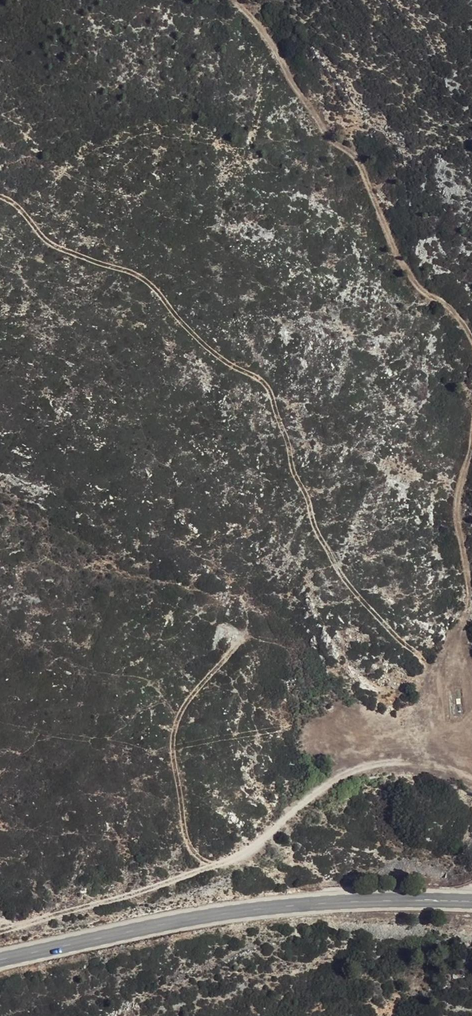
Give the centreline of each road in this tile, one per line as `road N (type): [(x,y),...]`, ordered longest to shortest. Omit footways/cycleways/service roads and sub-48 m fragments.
road 1 (track): [(427,764),(428,681),(414,651),(363,603),(335,561),(292,466),(271,391),(212,351),(149,280),(62,250),(0,199)]
road 2 (track): [(215,864),(192,853),(182,836),(170,745),(175,712),(230,646),(222,630),(174,610),(63,525),(0,498)]
road 3 (track): [(0,933),(240,855),(359,767),(427,764),(471,776)]
road 4 (primary): [(471,902),(231,914),(0,962)]
road 5 (track): [(471,330),(457,307),(425,287),(368,163),(333,129),(248,0)]
road 6 (track): [(428,681),(467,599),(463,510),(471,465)]

